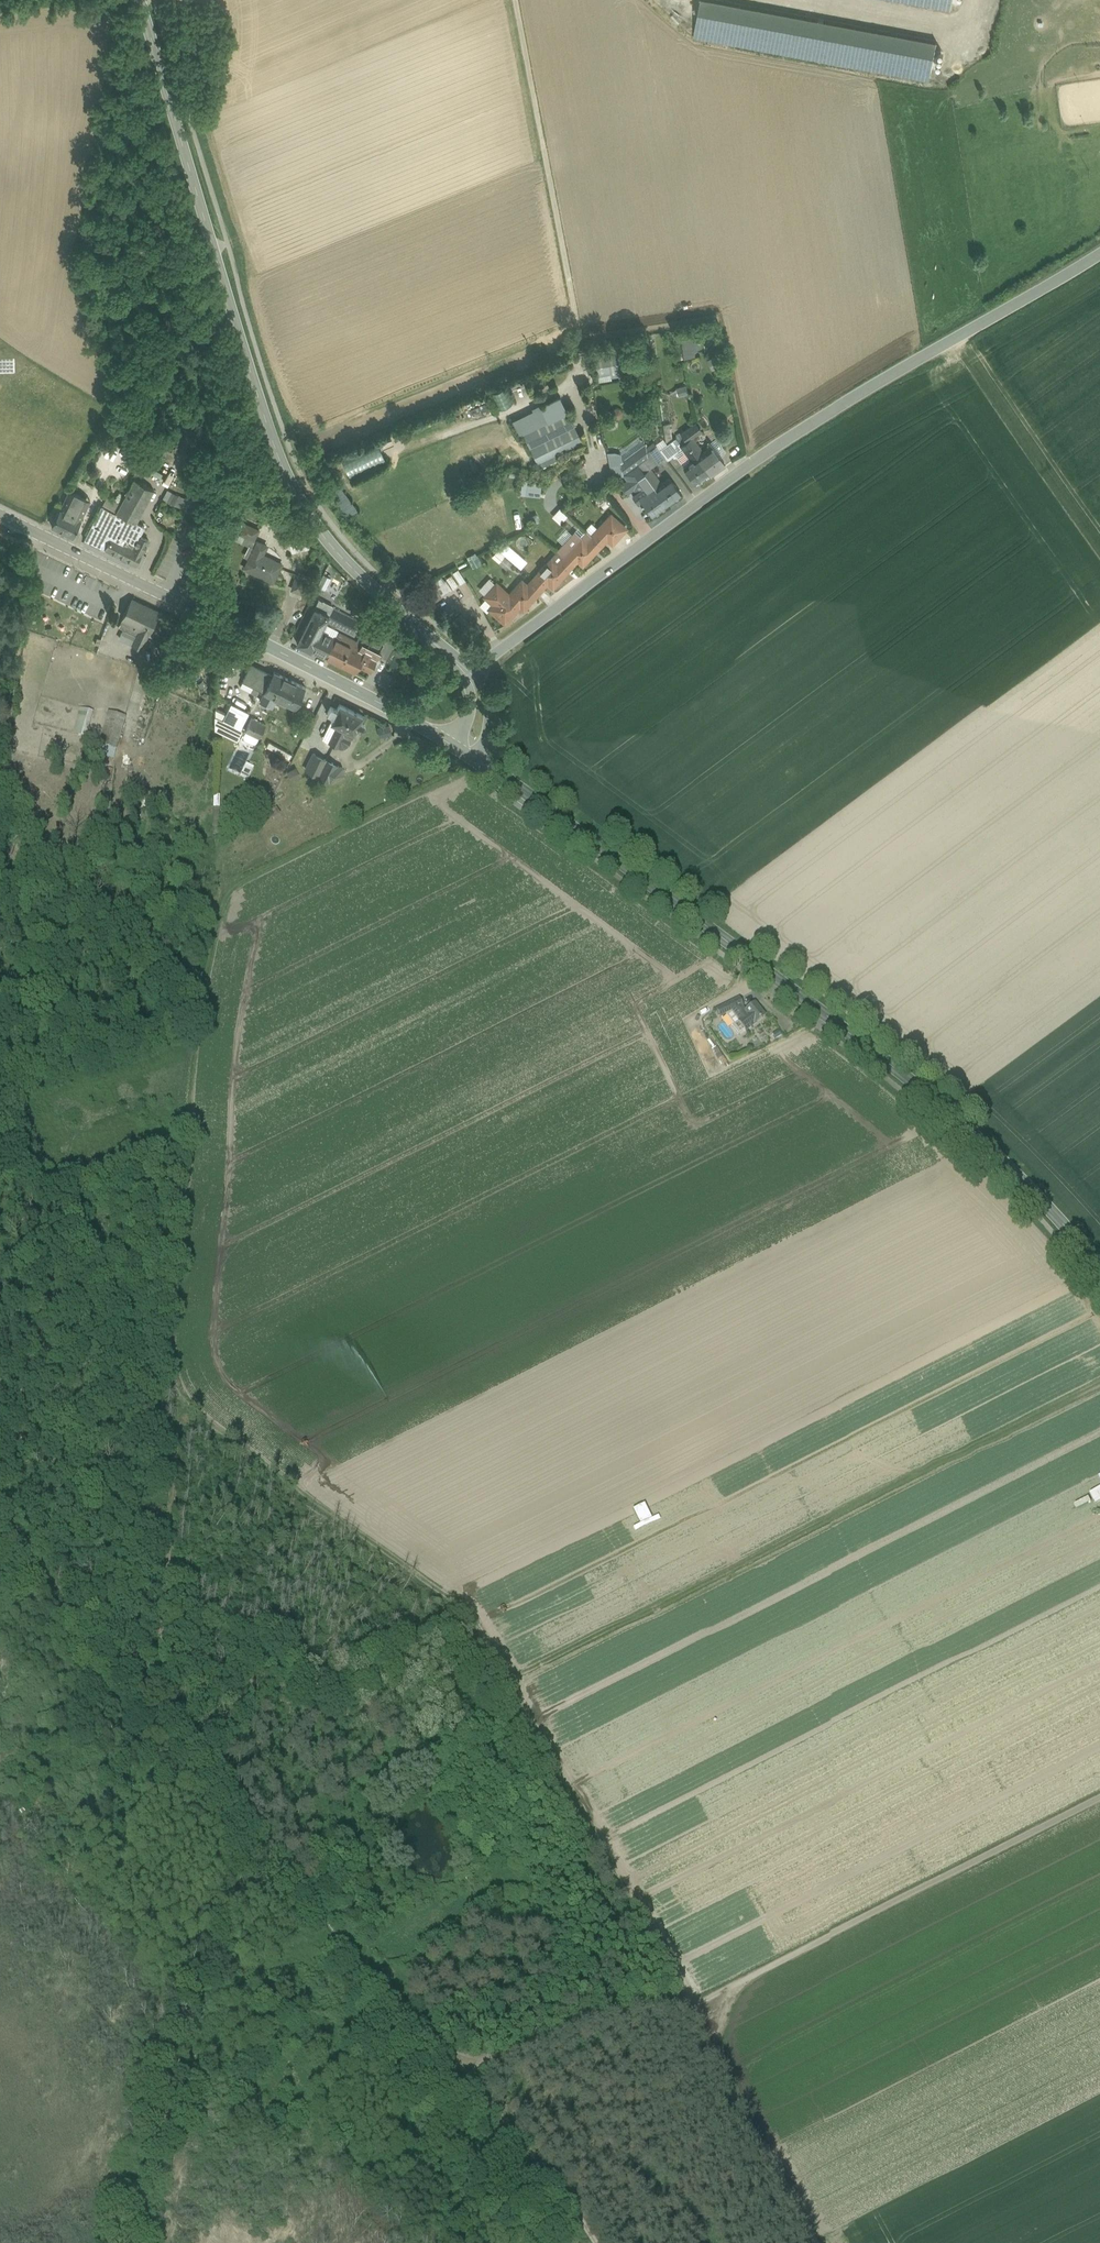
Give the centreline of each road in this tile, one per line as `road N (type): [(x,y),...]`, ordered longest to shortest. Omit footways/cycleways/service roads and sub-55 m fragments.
road 1 (track): [(811,2242),(469,1617),(174,1396)]
road 2 (secondary): [(474,760),(909,1081),(989,1152),(1099,1275)]
road 3 (track): [(174,1396),(164,1384),(211,905),(474,760)]
road 4 (secondary): [(141,0),(282,474),(364,580),(470,674)]
road 5 (tertiary): [(470,674),(646,537),(800,432),(1099,253)]
road 6 (track): [(1099,1807),(686,2017),(609,2011),(497,2064),(444,2068)]
road 7 (track): [(506,1684),(1099,1384)]
road 8 (track): [(272,1862),(182,1714),(164,1634),(174,1396)]
road 9 (track): [(246,1867),(188,1765),(100,1656),(0,1493)]
road 10 (unclassified): [(515,0),(577,321)]
road 11 (track): [(469,1617),(370,1665),(182,1714)]
road 12 (secondary): [(212,619),(451,744)]
road 13 (track): [(444,2068),(272,1862)]
road 14 (track): [(35,543),(0,802)]
road 15 (secondary): [(212,619),(0,514)]
road 16 (track): [(586,2242),(537,2171),(444,2068)]
road 17 (track): [(0,895),(96,875),(108,854),(119,767)]
road 18 (track): [(246,1867),(179,2057)]
road 19 (track): [(128,2242),(179,2057)]

